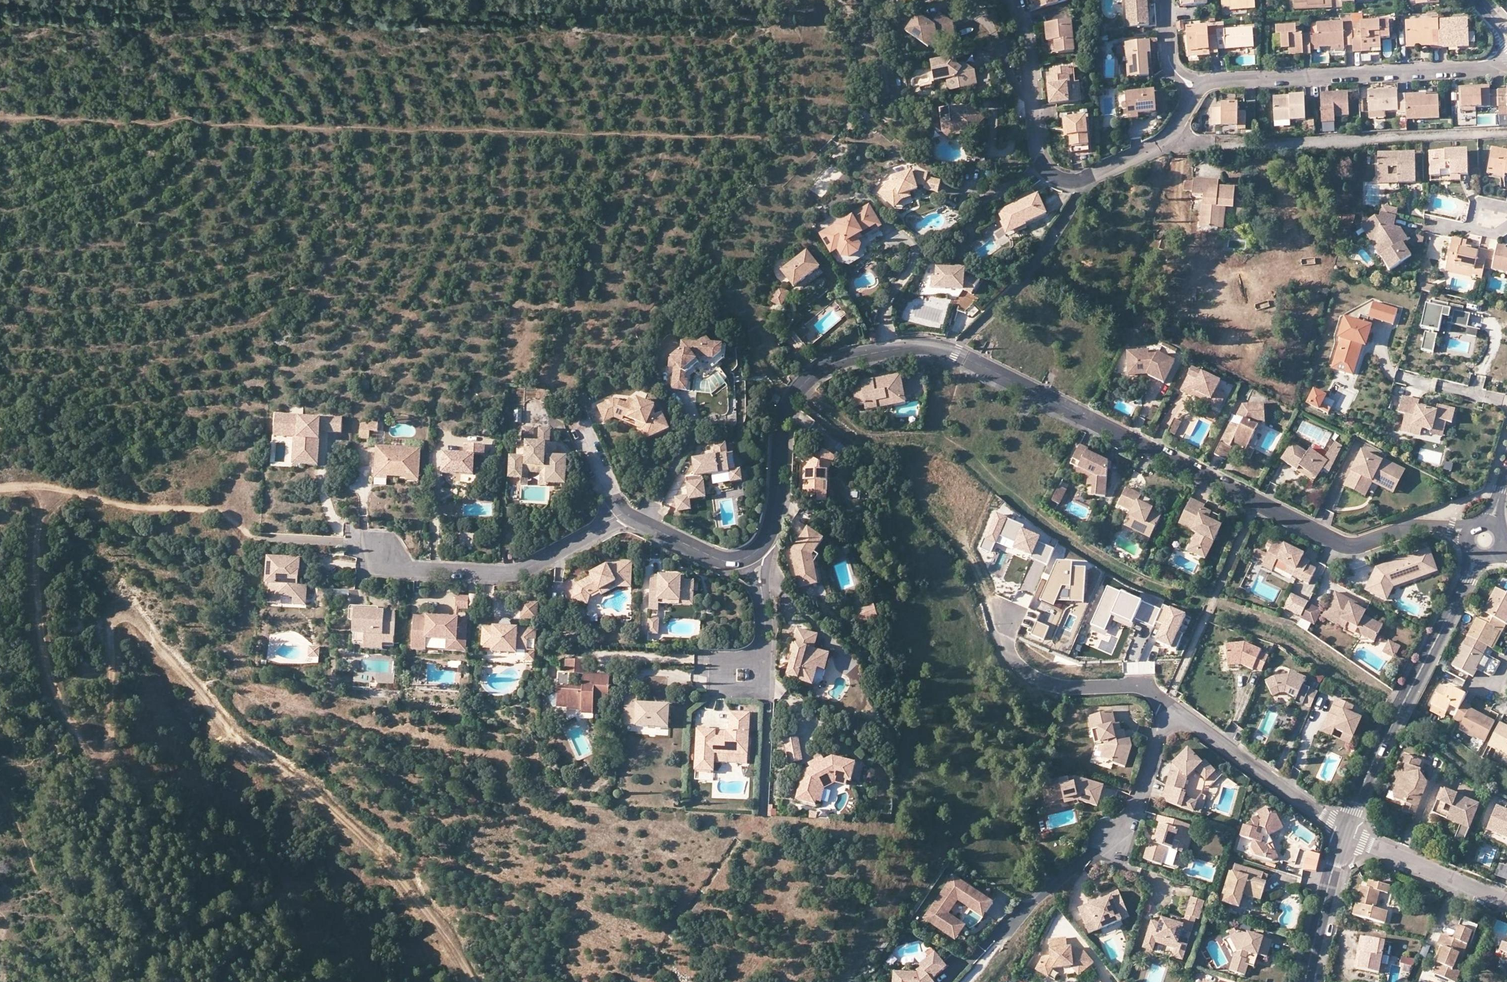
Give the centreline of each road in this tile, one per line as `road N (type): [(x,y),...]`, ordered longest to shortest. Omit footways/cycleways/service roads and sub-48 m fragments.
road 1 (track): [(36,485),(42,507),(33,573),(45,664),(88,753),(109,744),(106,627),(116,615),(130,618),(241,739),(382,858),(472,981)]
road 2 (residential): [(955,353),(1334,540),(1360,544),(1437,526)]
road 3 (residential): [(753,555),(772,522),(781,426),(809,379),(866,354),(922,347),(955,353)]
road 4 (residential): [(1195,90),(1220,80),(1506,64)]
road 5 (residential): [(1172,720),(1156,737),(1127,829),(1006,930)]
road 6 (track): [(0,487),(36,485),(136,508),(216,509),(262,539)]
road 7 (residential): [(374,550),(414,570),(515,571),(624,515)]
road 8 (tertiary): [(1346,833),(1460,592)]
road 9 (residential): [(1171,138),(1180,233),(1191,247),(1236,268),(1323,271)]
road 10 (residential): [(1003,614),(1002,639),(1026,673),(1062,686),(1141,686),(1172,720)]
road 11 (residential): [(1090,177),(1017,283),(955,353)]
road 12 (residential): [(1017,0),(1040,158),(1059,181),(1090,177)]
road 13 (residential): [(1346,833),(1196,725),(1172,720)]
road 14 (residential): [(1346,833),(1506,900)]
road 15 (tertiary): [(1305,981),(1346,833)]
road 16 (residential): [(624,515),(720,561),(753,555)]
road 17 (residential): [(763,648),(763,686),(721,686),(719,665),(754,654)]

